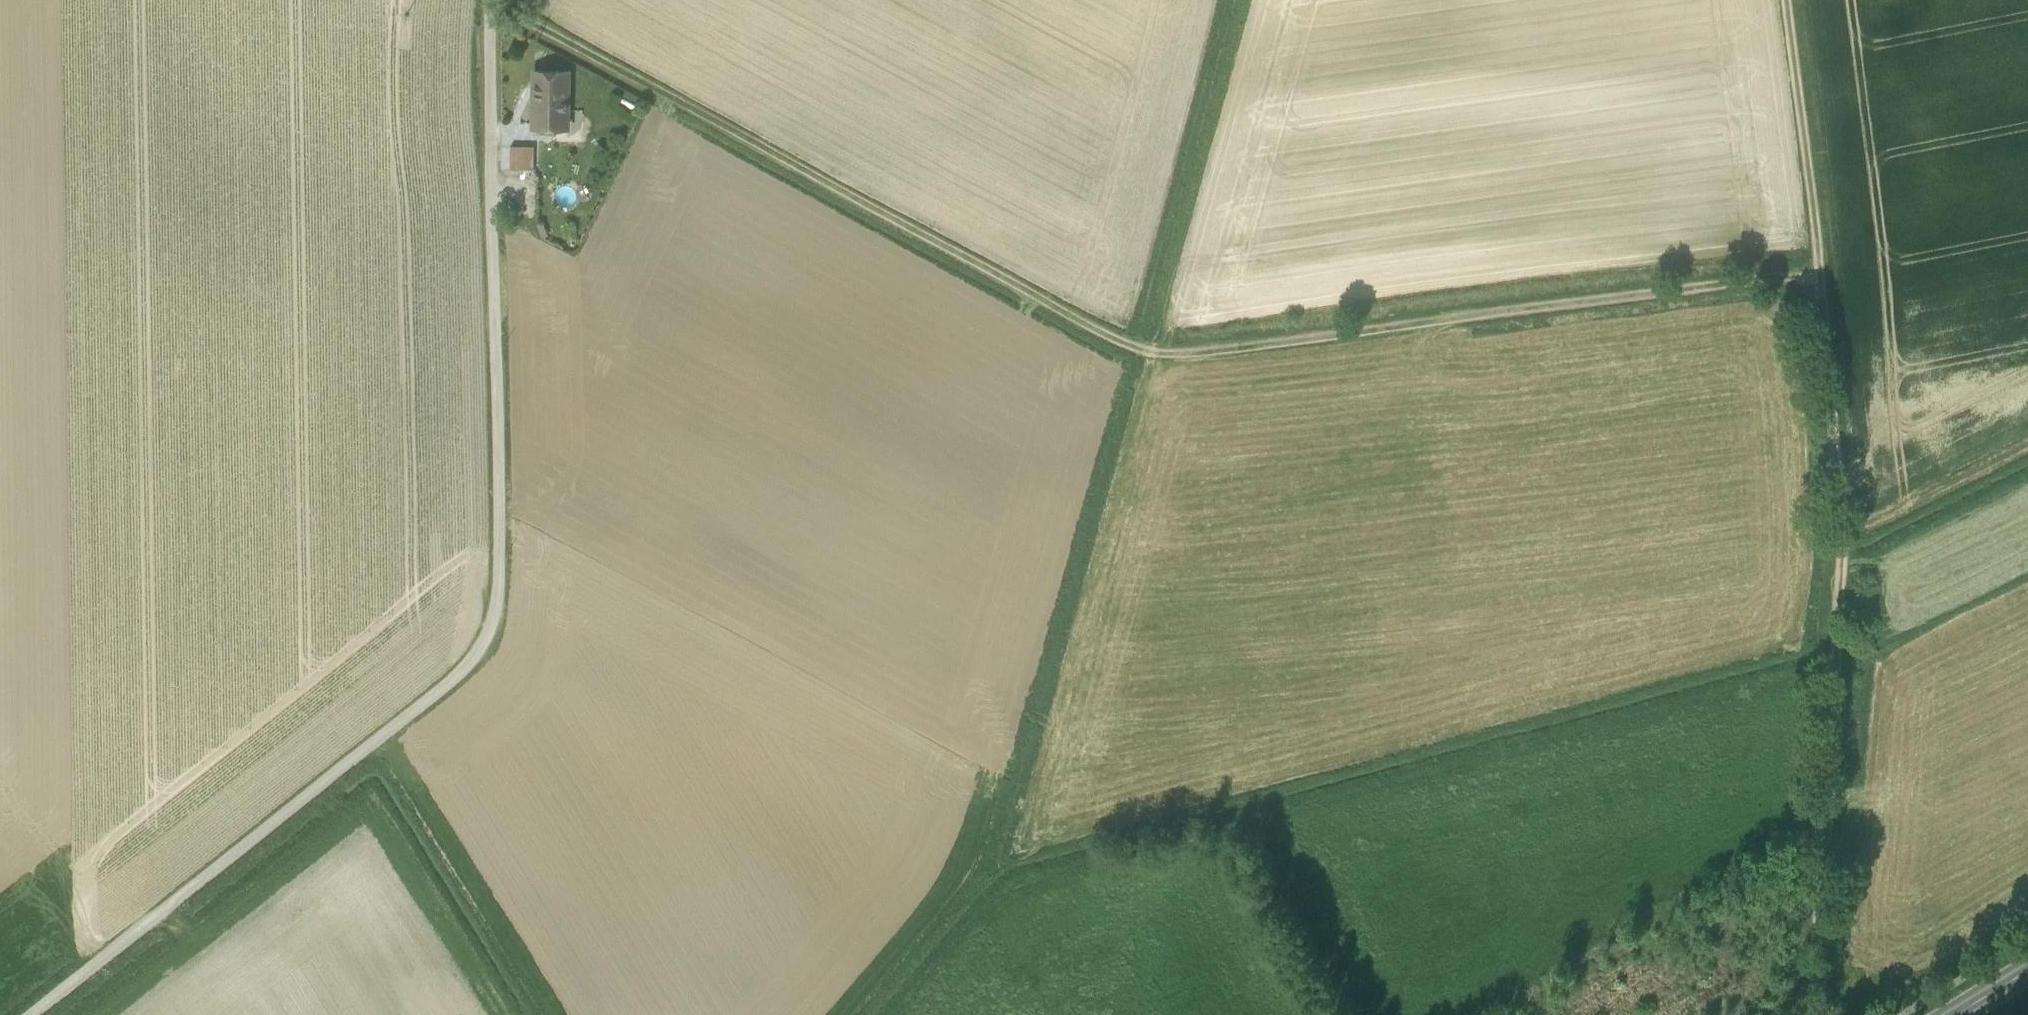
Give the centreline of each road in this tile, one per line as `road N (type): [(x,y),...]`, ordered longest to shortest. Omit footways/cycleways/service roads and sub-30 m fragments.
road 1 (track): [(1813,1014),(1841,579),(1821,276),(1168,361),(489,7)]
road 2 (track): [(23,1014),(499,636),(489,0)]
road 3 (track): [(1821,276),(1785,0)]

